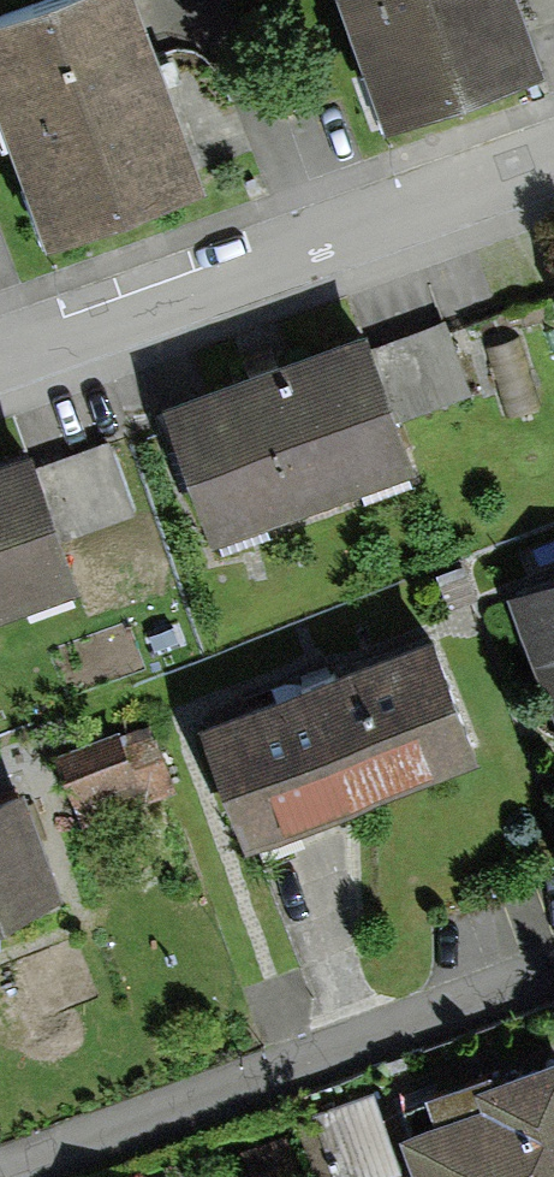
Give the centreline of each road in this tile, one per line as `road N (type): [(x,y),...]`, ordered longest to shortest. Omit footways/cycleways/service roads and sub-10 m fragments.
road 1 (residential): [(0,355),(553,152)]
road 2 (residential): [(0,1169),(553,966)]

